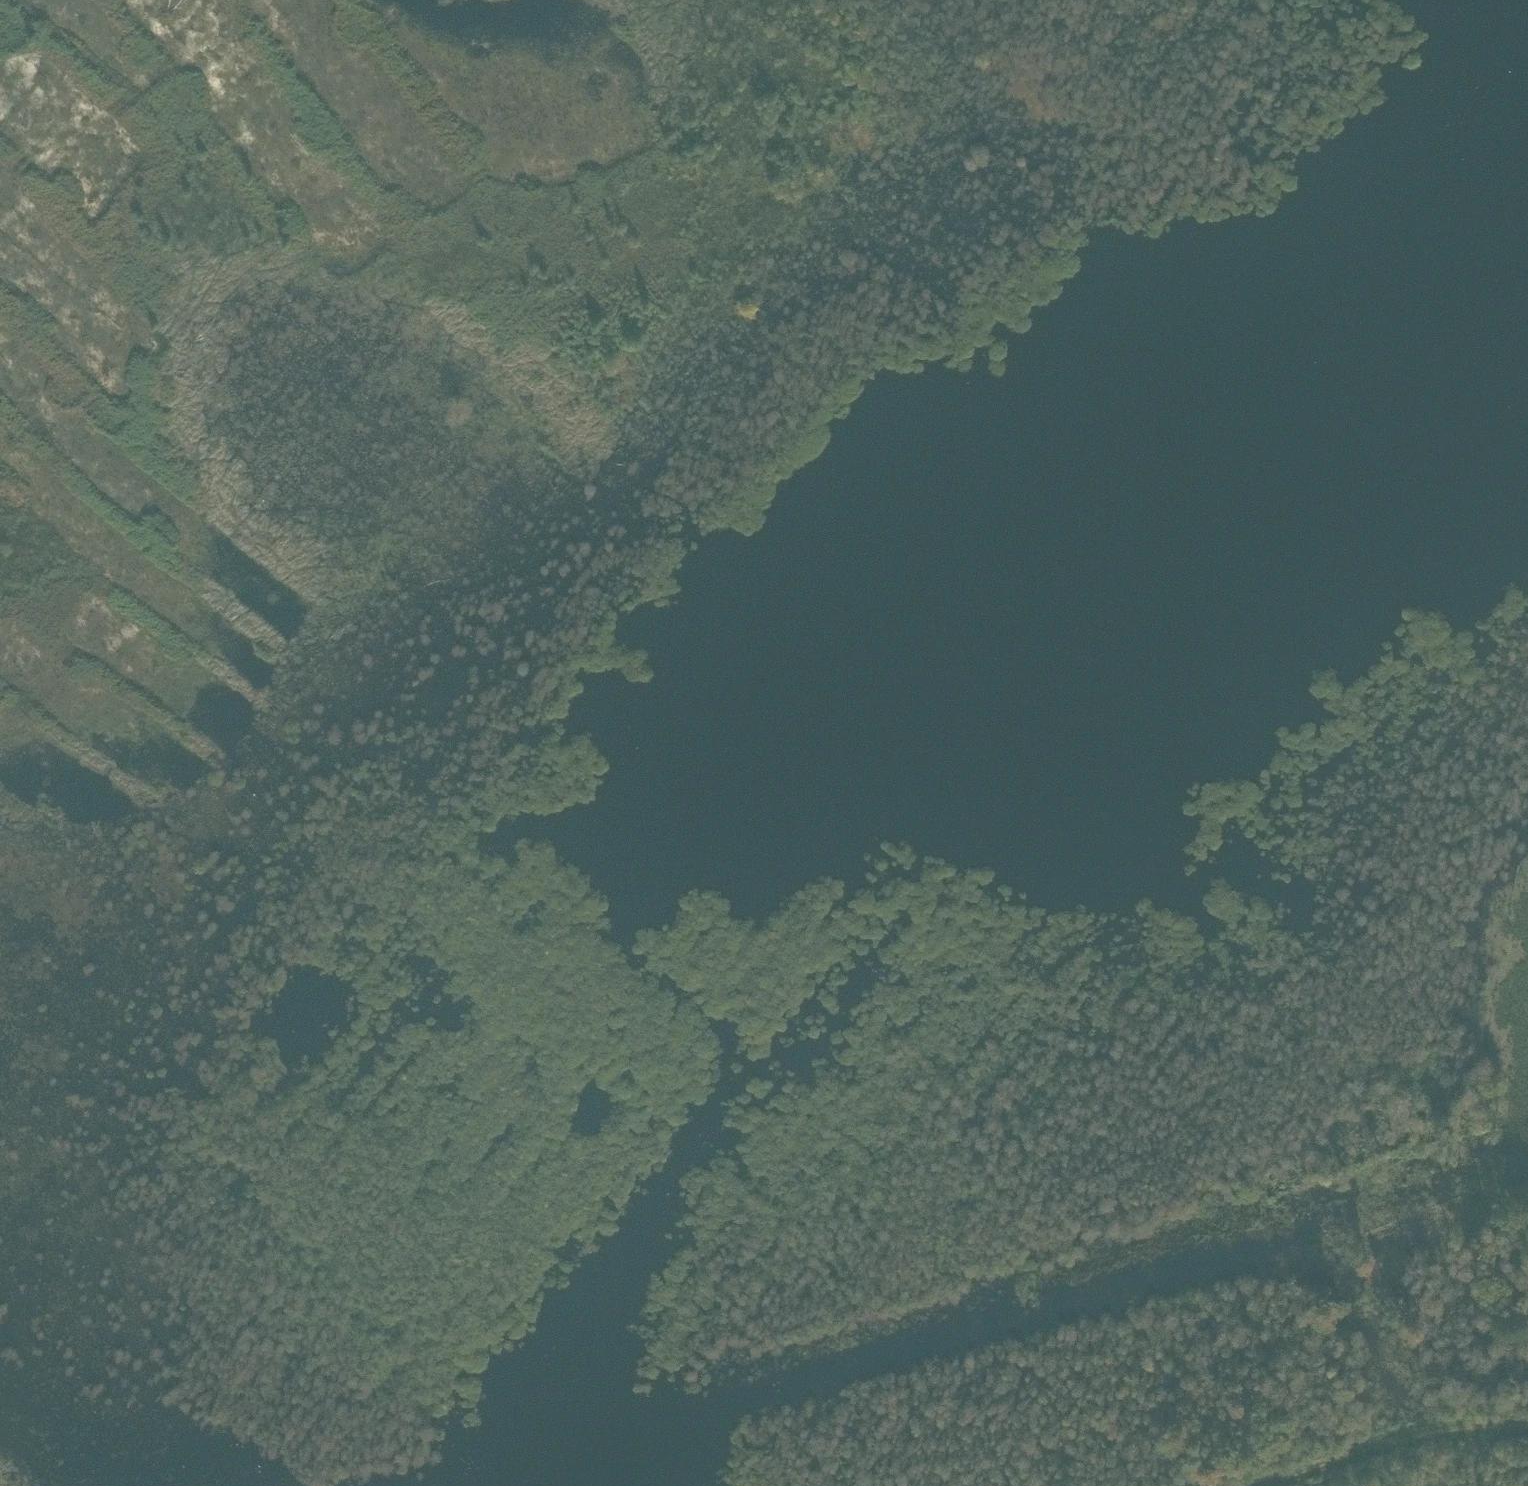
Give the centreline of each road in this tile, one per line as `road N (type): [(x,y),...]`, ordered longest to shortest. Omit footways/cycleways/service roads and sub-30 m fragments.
road 1 (track): [(1527,1423),(1425,1434),(1255,1485)]

